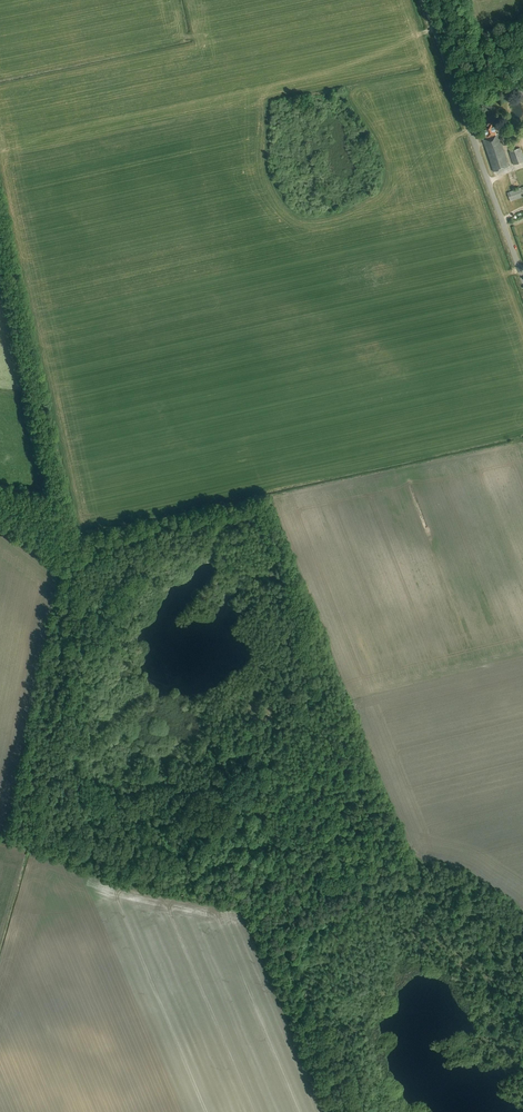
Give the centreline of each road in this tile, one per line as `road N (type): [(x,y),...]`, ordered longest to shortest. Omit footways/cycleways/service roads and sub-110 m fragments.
road 1 (unclassified): [(522,278),(424,0)]

